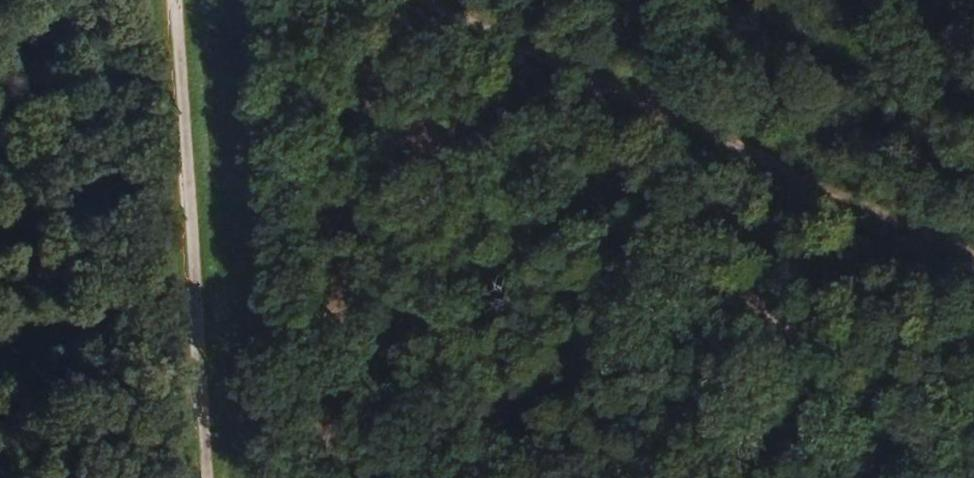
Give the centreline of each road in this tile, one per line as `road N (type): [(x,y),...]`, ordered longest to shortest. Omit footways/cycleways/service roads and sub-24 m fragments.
road 1 (track): [(389,0),(442,32),(637,195),(936,477)]
road 2 (track): [(220,477),(194,0)]

